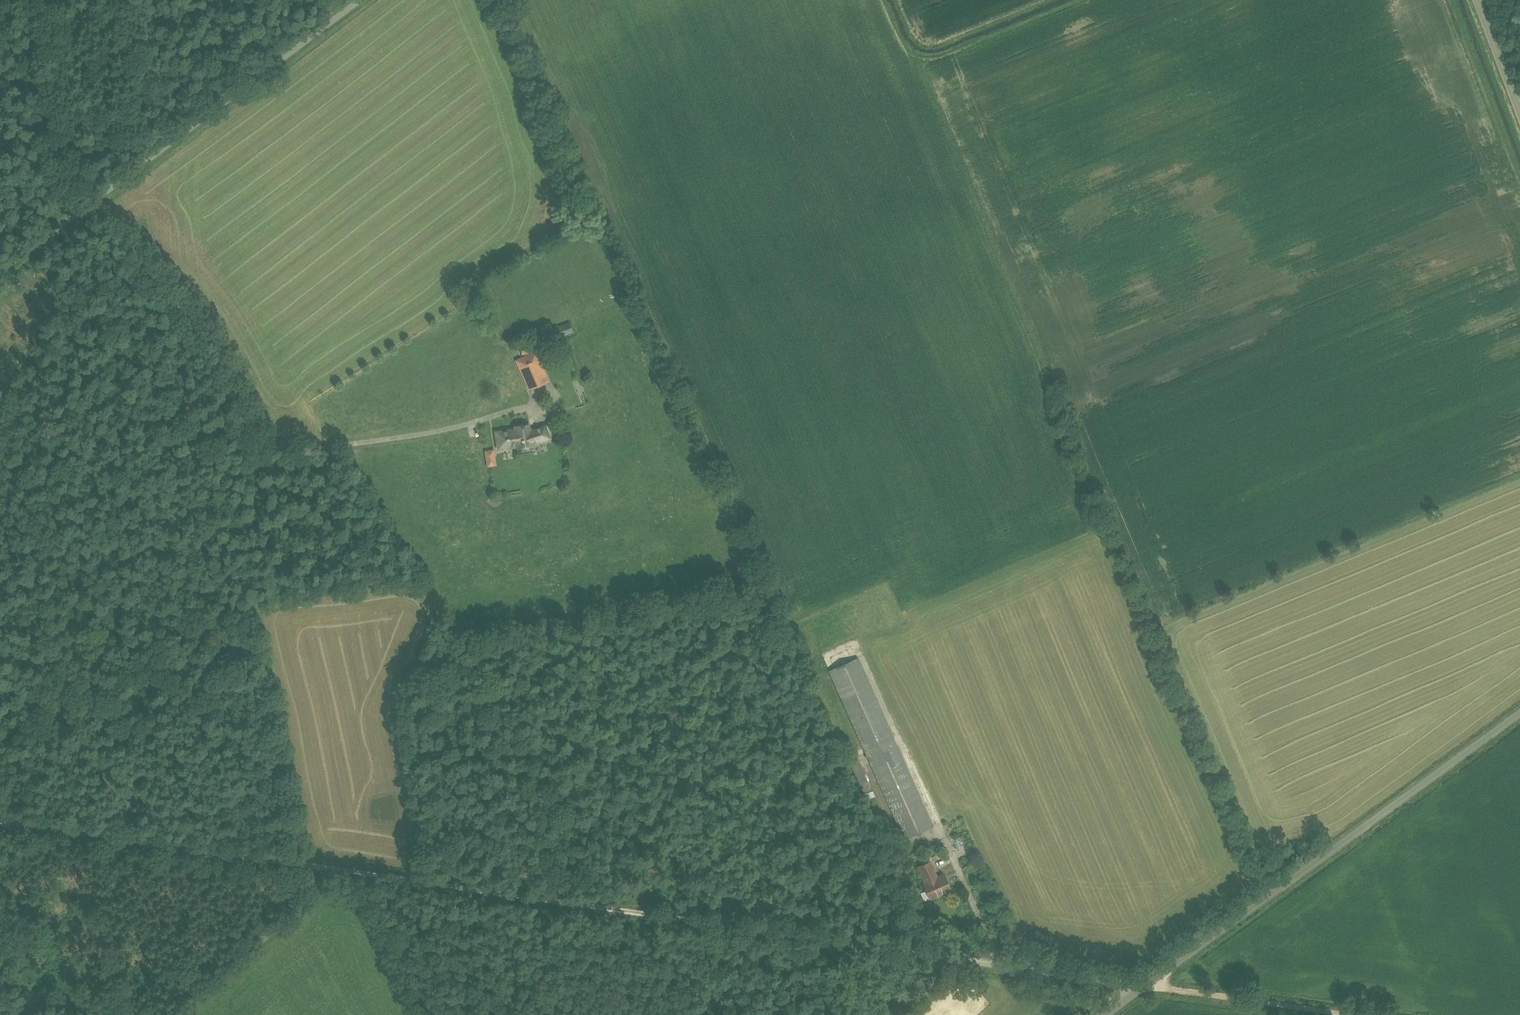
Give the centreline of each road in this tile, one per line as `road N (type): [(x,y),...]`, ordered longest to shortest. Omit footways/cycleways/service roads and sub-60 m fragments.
road 1 (track): [(0,817),(992,963)]
road 2 (unclassified): [(1144,985),(1519,712)]
road 3 (unclassified): [(0,273),(360,0)]
road 4 (track): [(1144,985),(1349,1014)]
road 5 (unclassified): [(992,963),(1144,985)]
road 6 (unclassified): [(1519,113),(1477,0)]

